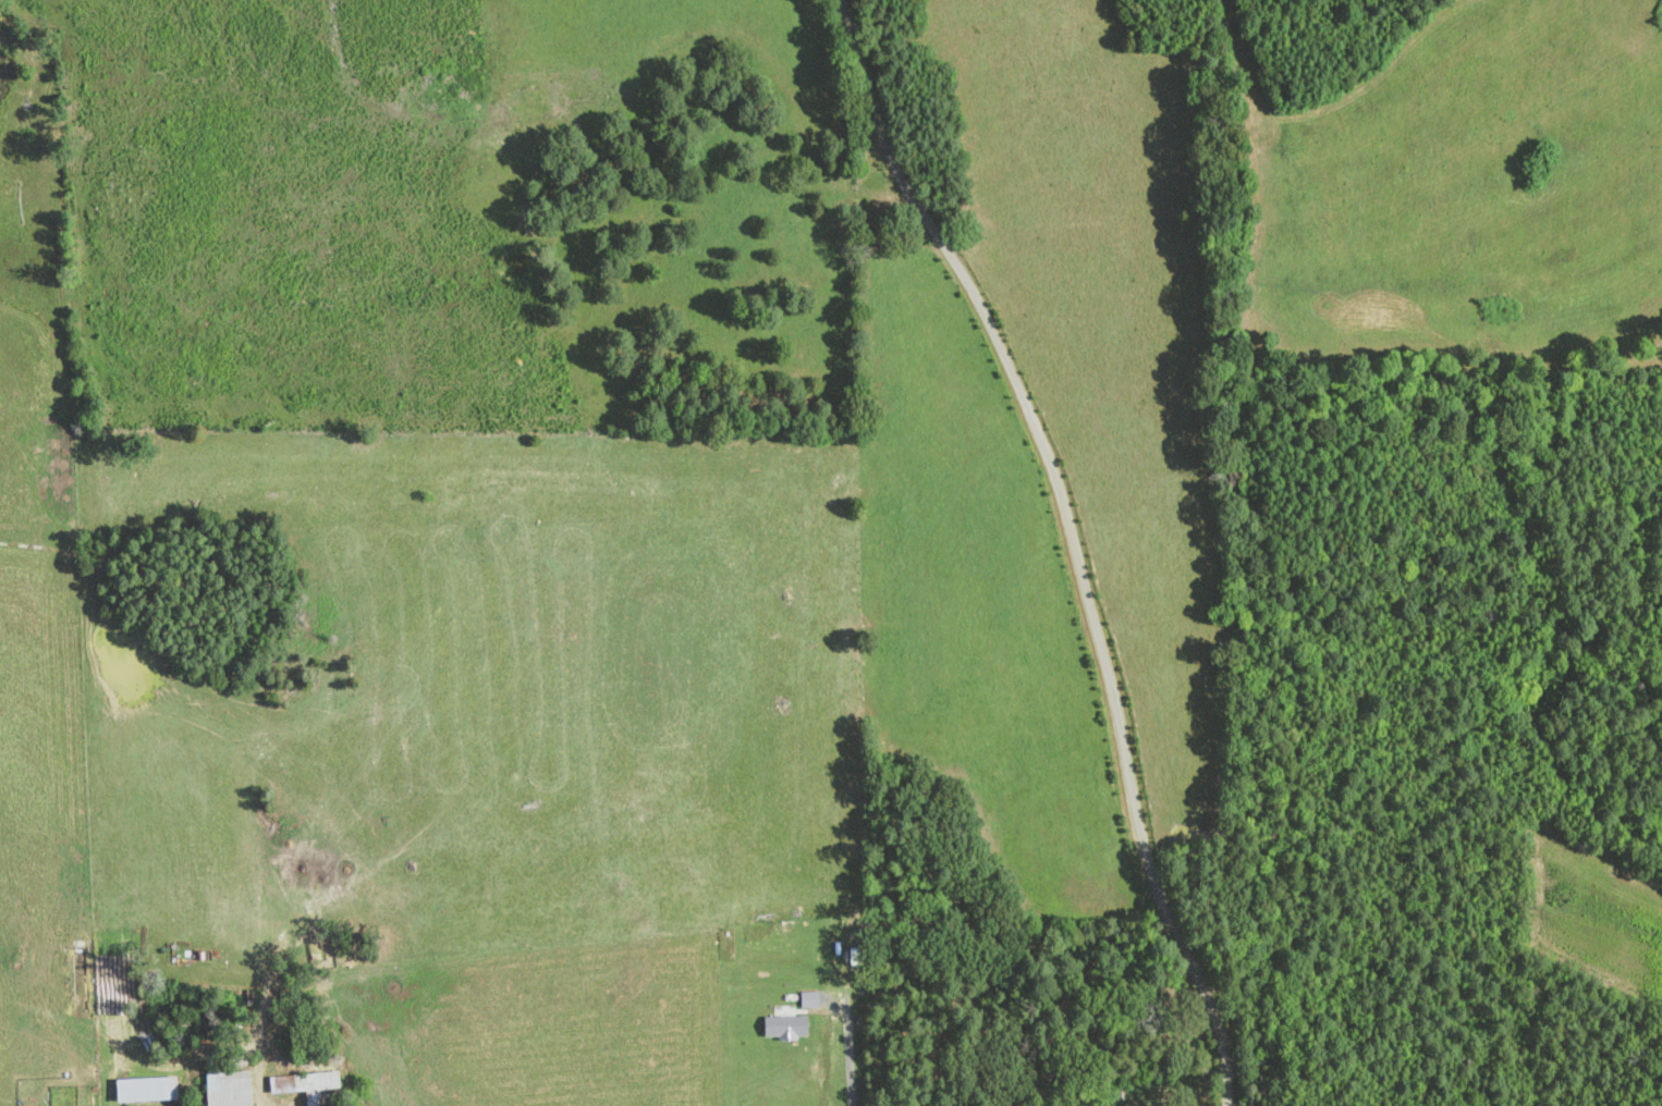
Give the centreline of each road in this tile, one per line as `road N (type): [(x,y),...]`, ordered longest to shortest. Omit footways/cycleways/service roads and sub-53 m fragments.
road 1 (residential): [(1228,1105),(1220,1032),(1141,843),(1103,650),(1055,476),(964,271),(914,200),(883,134),(844,0)]

